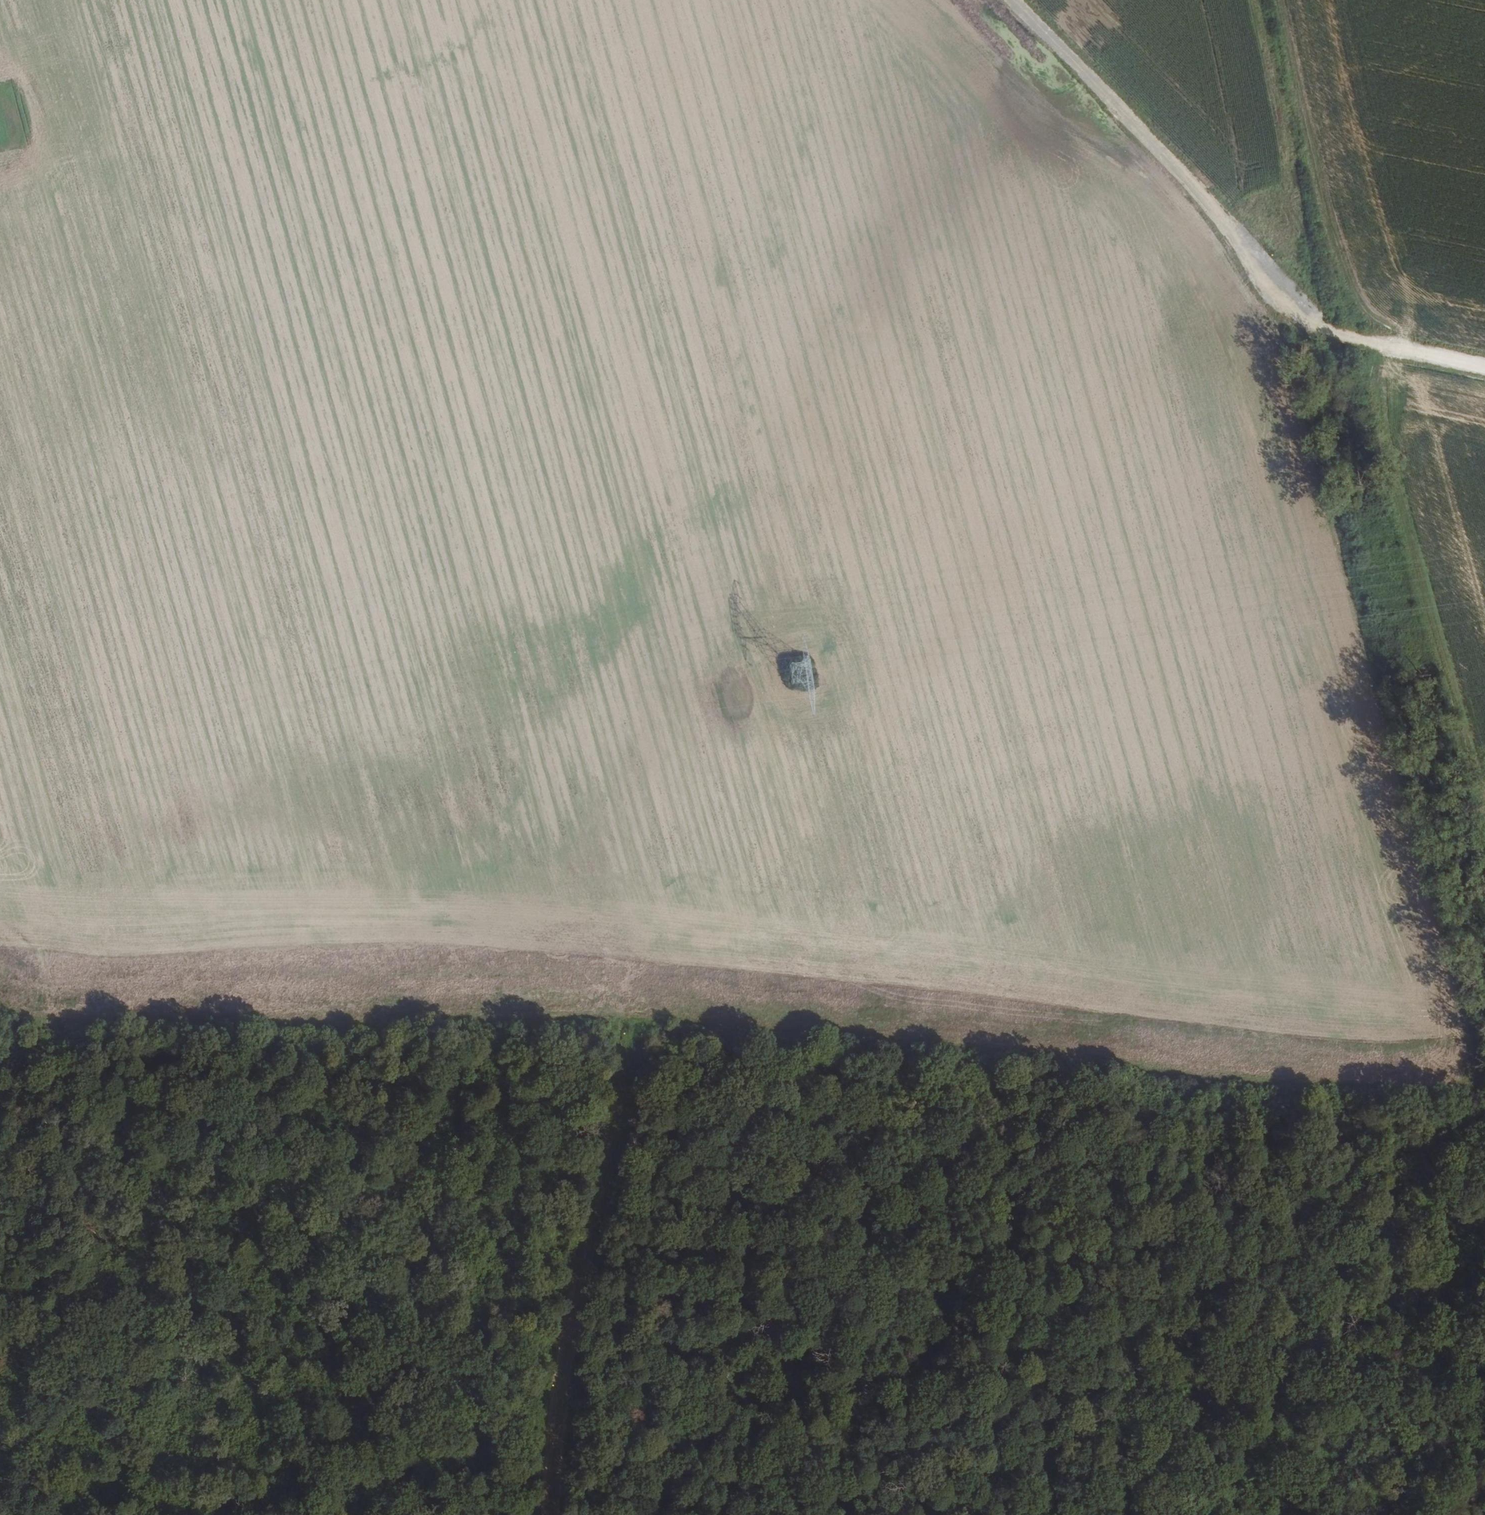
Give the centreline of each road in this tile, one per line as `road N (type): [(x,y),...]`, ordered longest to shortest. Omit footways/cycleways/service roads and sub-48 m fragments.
road 1 (track): [(1013,0),(1326,333),(1484,367)]
road 2 (track): [(642,1045),(578,1312),(557,1514)]

